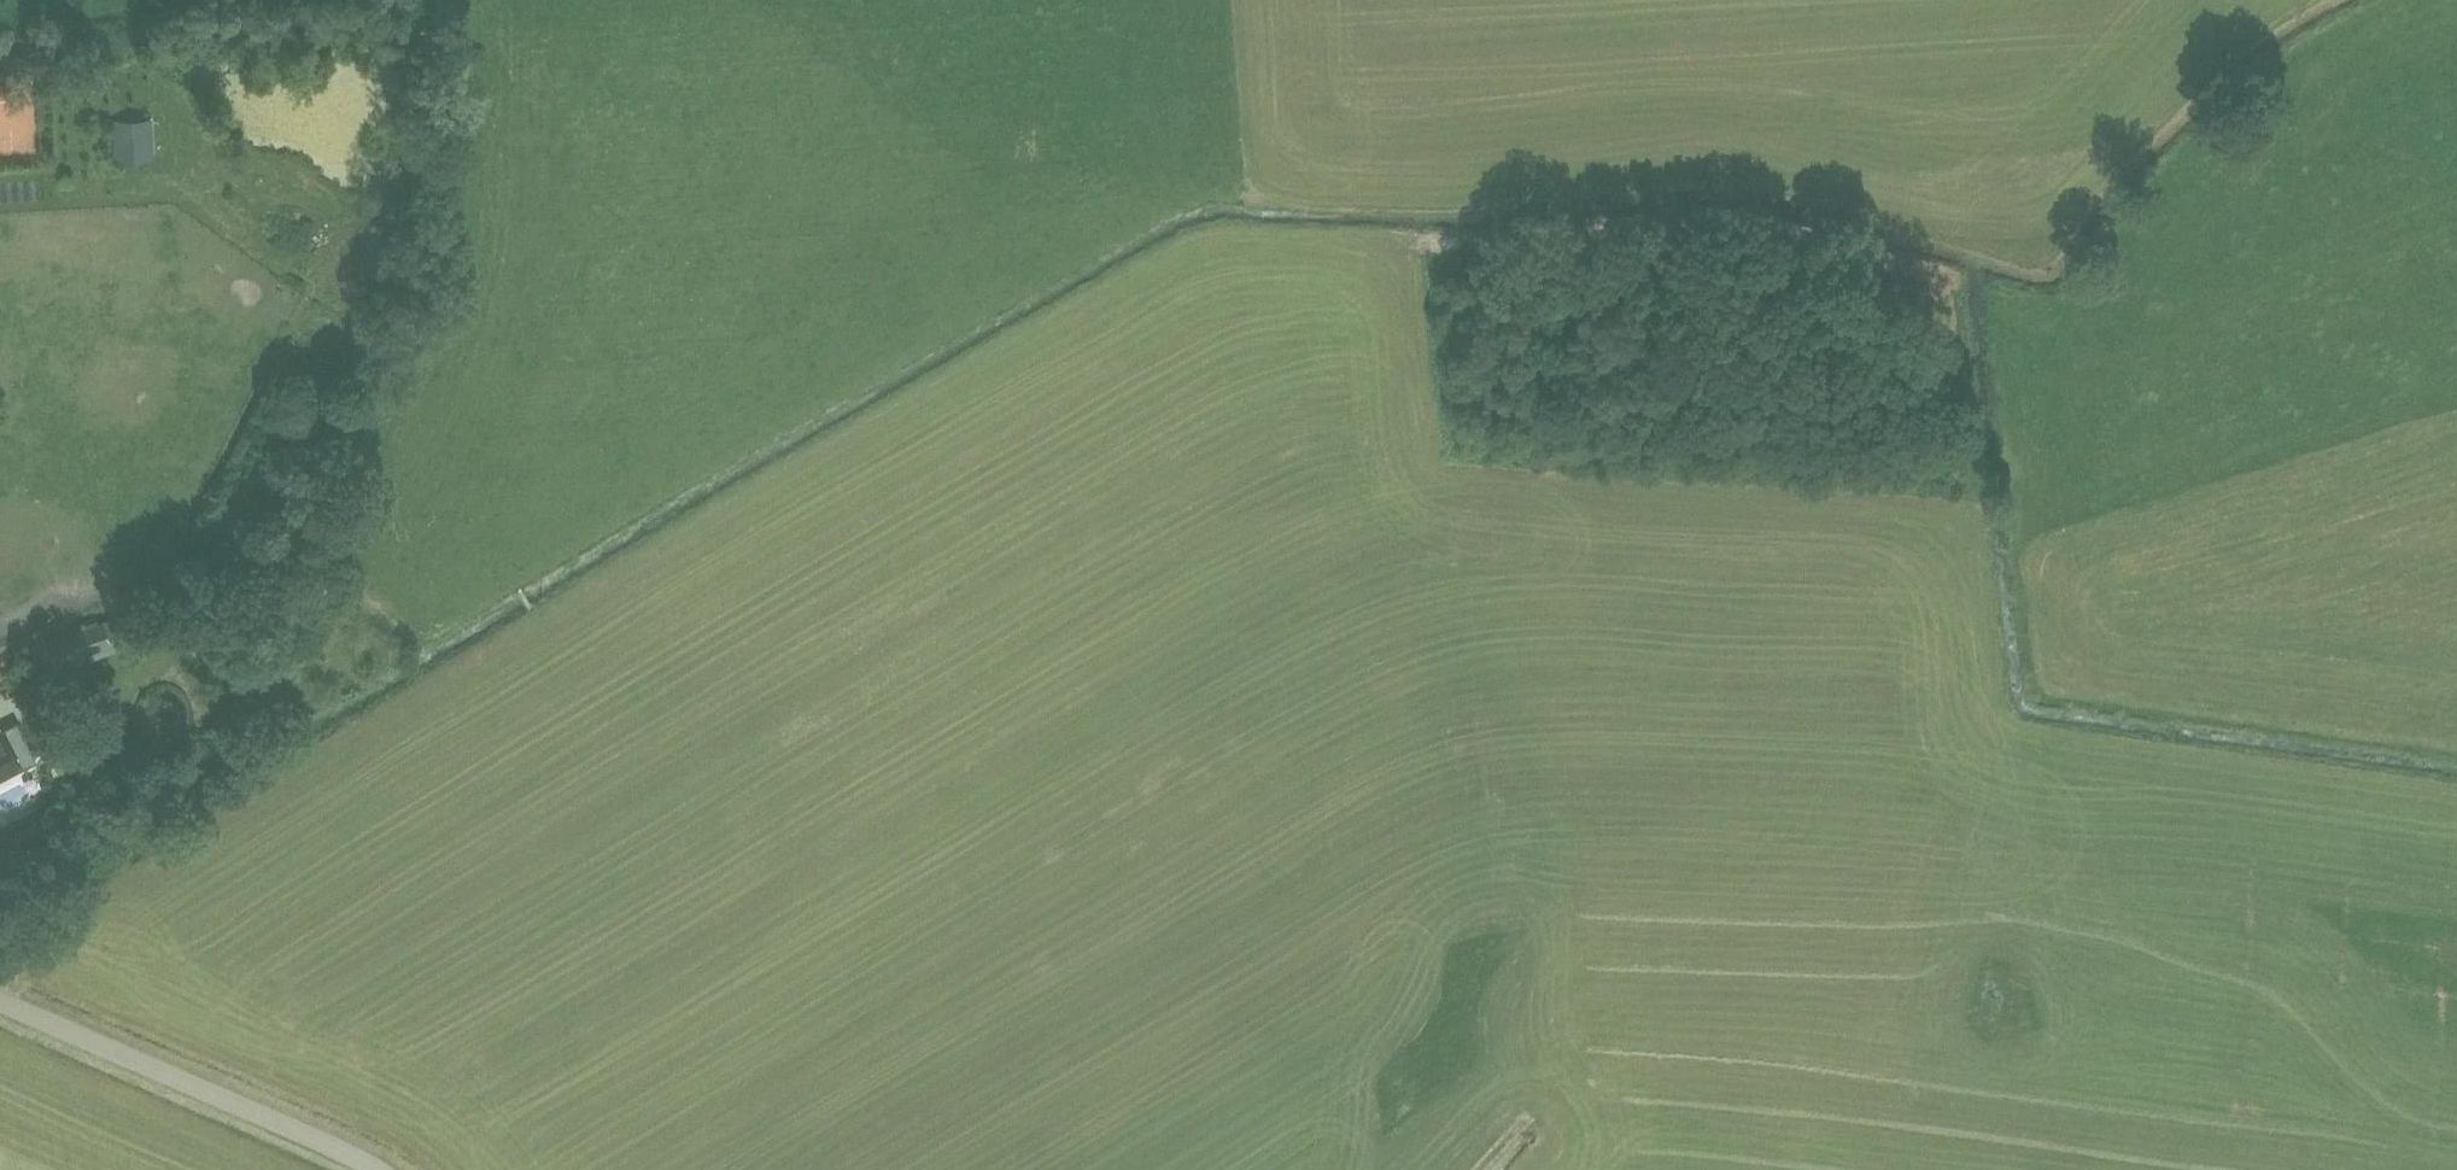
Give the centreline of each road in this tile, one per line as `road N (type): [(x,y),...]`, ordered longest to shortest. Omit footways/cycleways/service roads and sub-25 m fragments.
road 1 (unclassified): [(376,1169),(0,999)]

